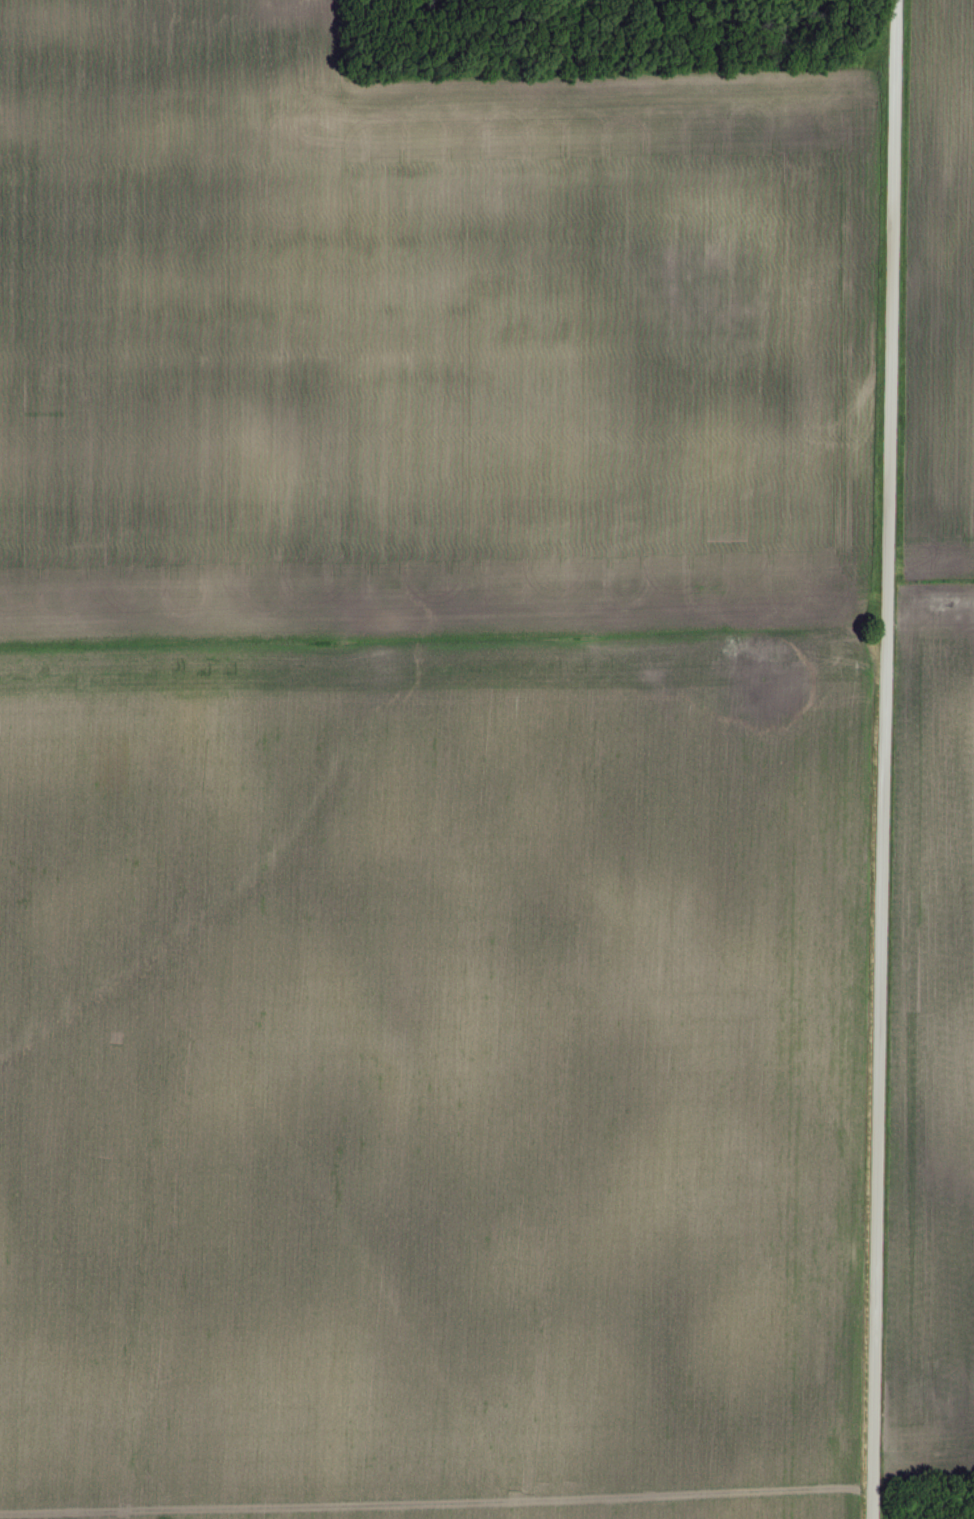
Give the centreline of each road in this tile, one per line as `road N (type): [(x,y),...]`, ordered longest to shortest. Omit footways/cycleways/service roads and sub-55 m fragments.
road 1 (residential): [(873,1518),(896,0)]

